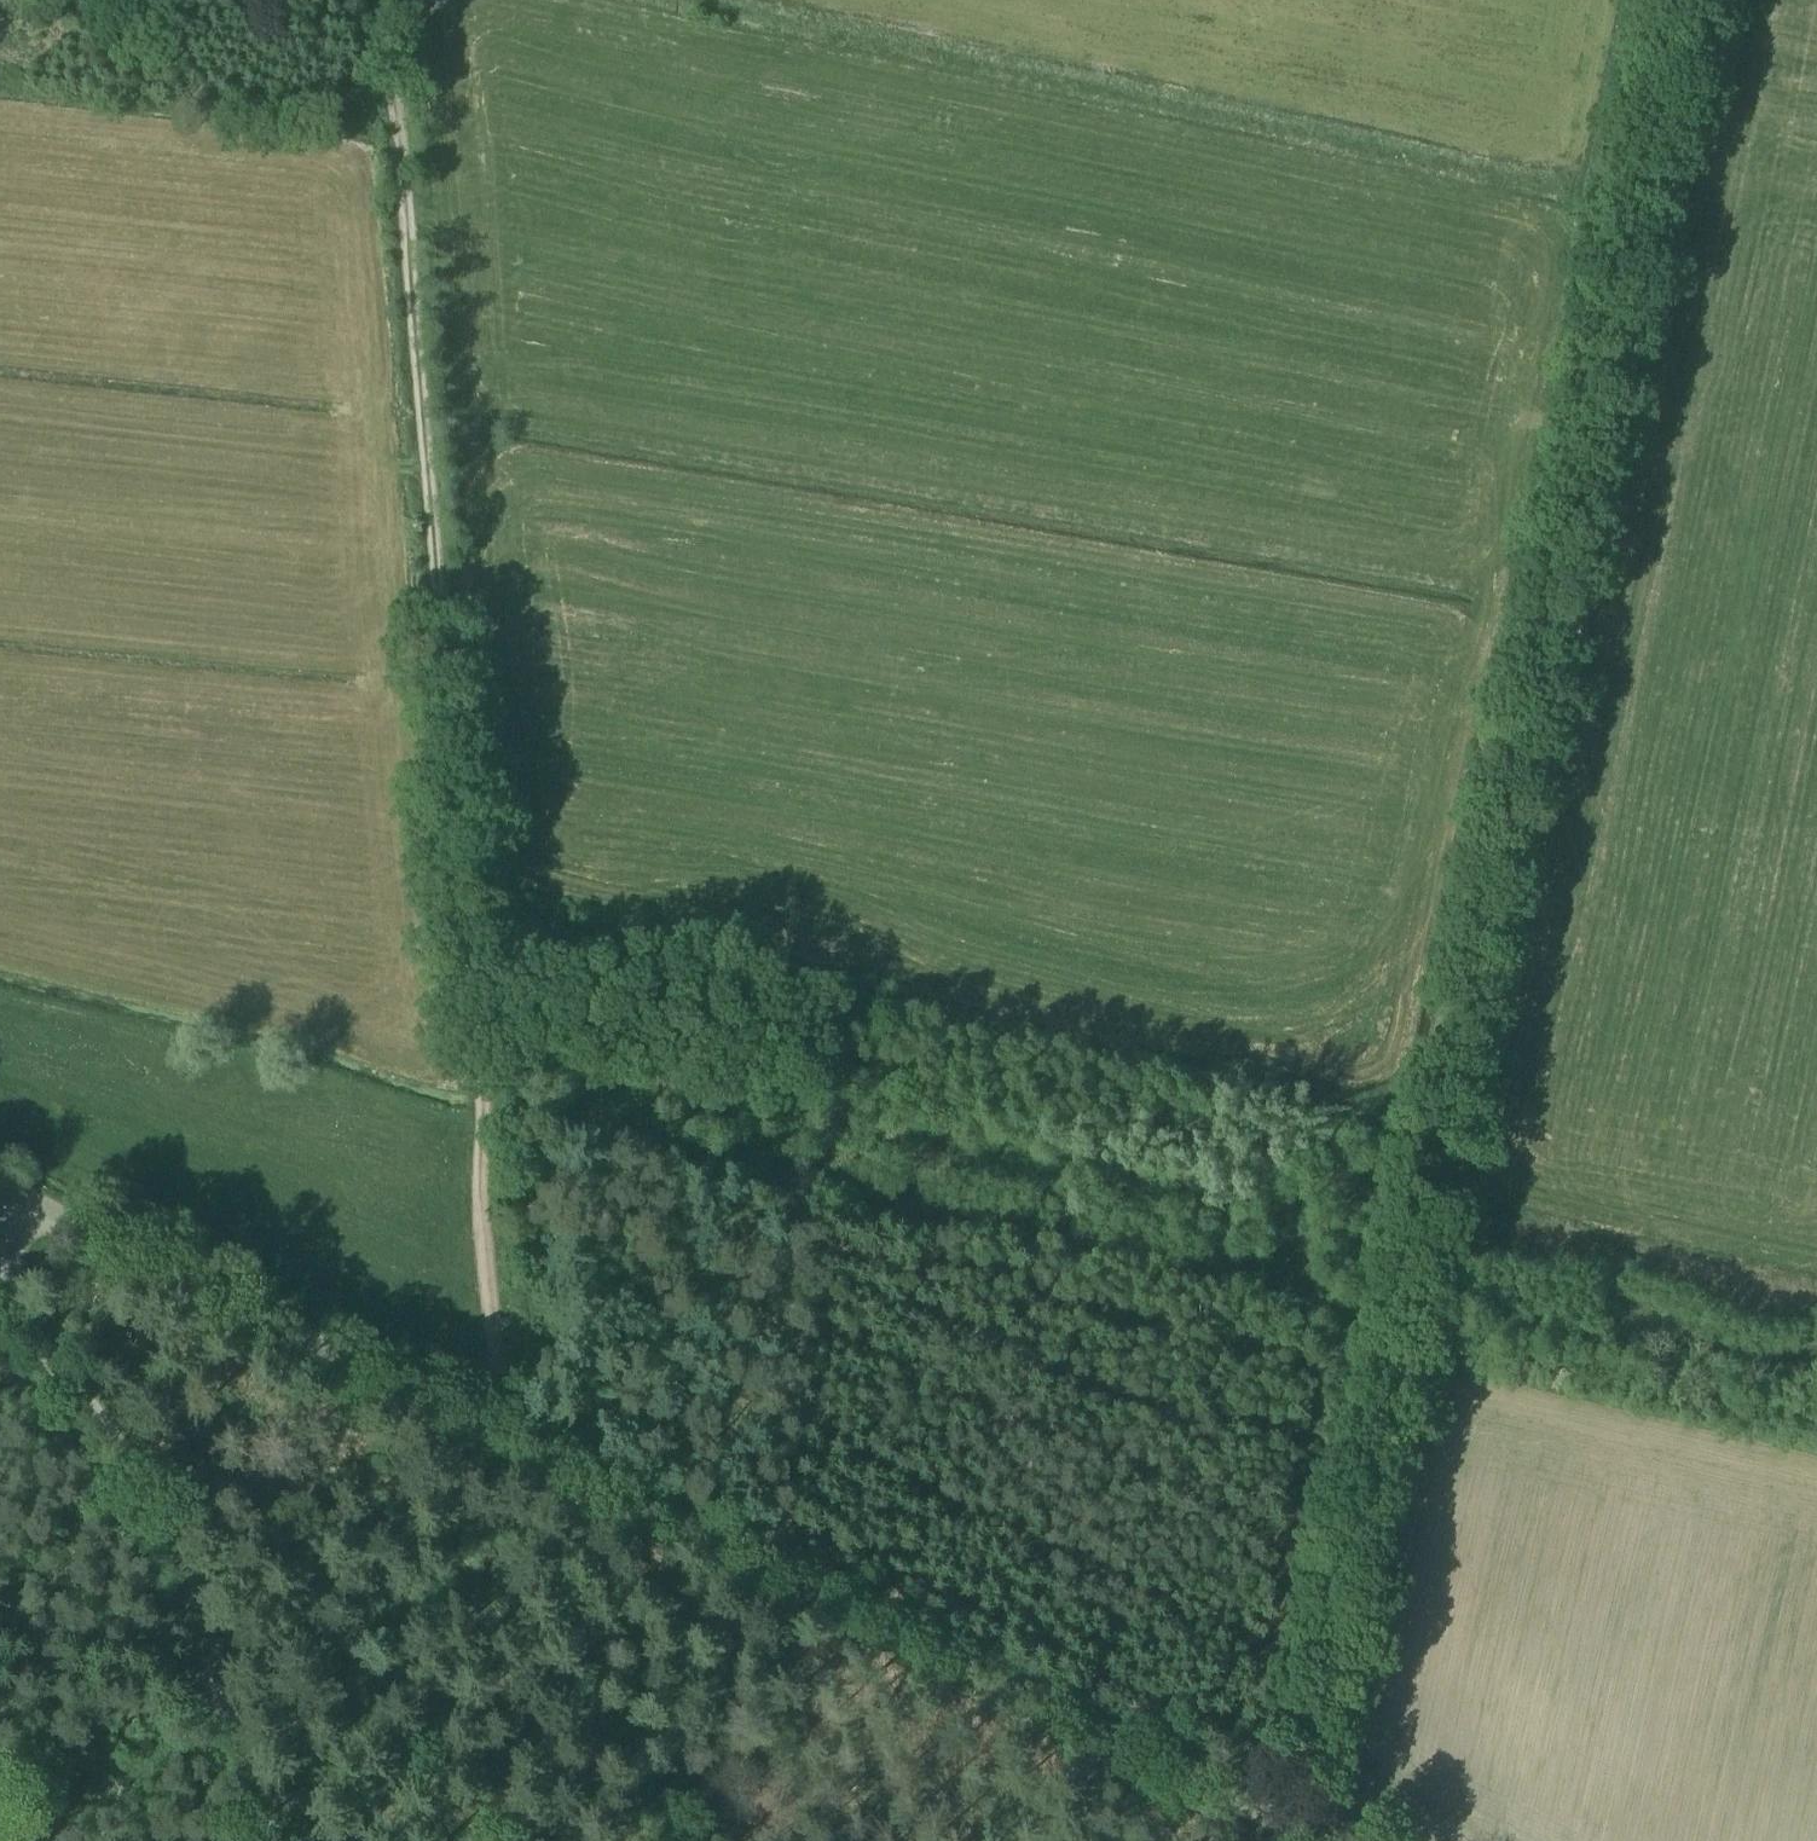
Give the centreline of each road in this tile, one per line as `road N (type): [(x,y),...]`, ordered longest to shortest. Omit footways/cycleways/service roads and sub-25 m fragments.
road 1 (unclassified): [(1312,1840),(38,1201)]
road 2 (track): [(1680,0),(1401,1338)]
road 3 (track): [(397,0),(483,1121)]
road 4 (unclassified): [(267,1840),(213,1663),(140,1471),(5,1288),(13,1246),(38,1201)]
road 5 (track): [(1401,1338),(1294,1832)]
road 6 (track): [(483,1121),(504,1367),(483,1423)]

